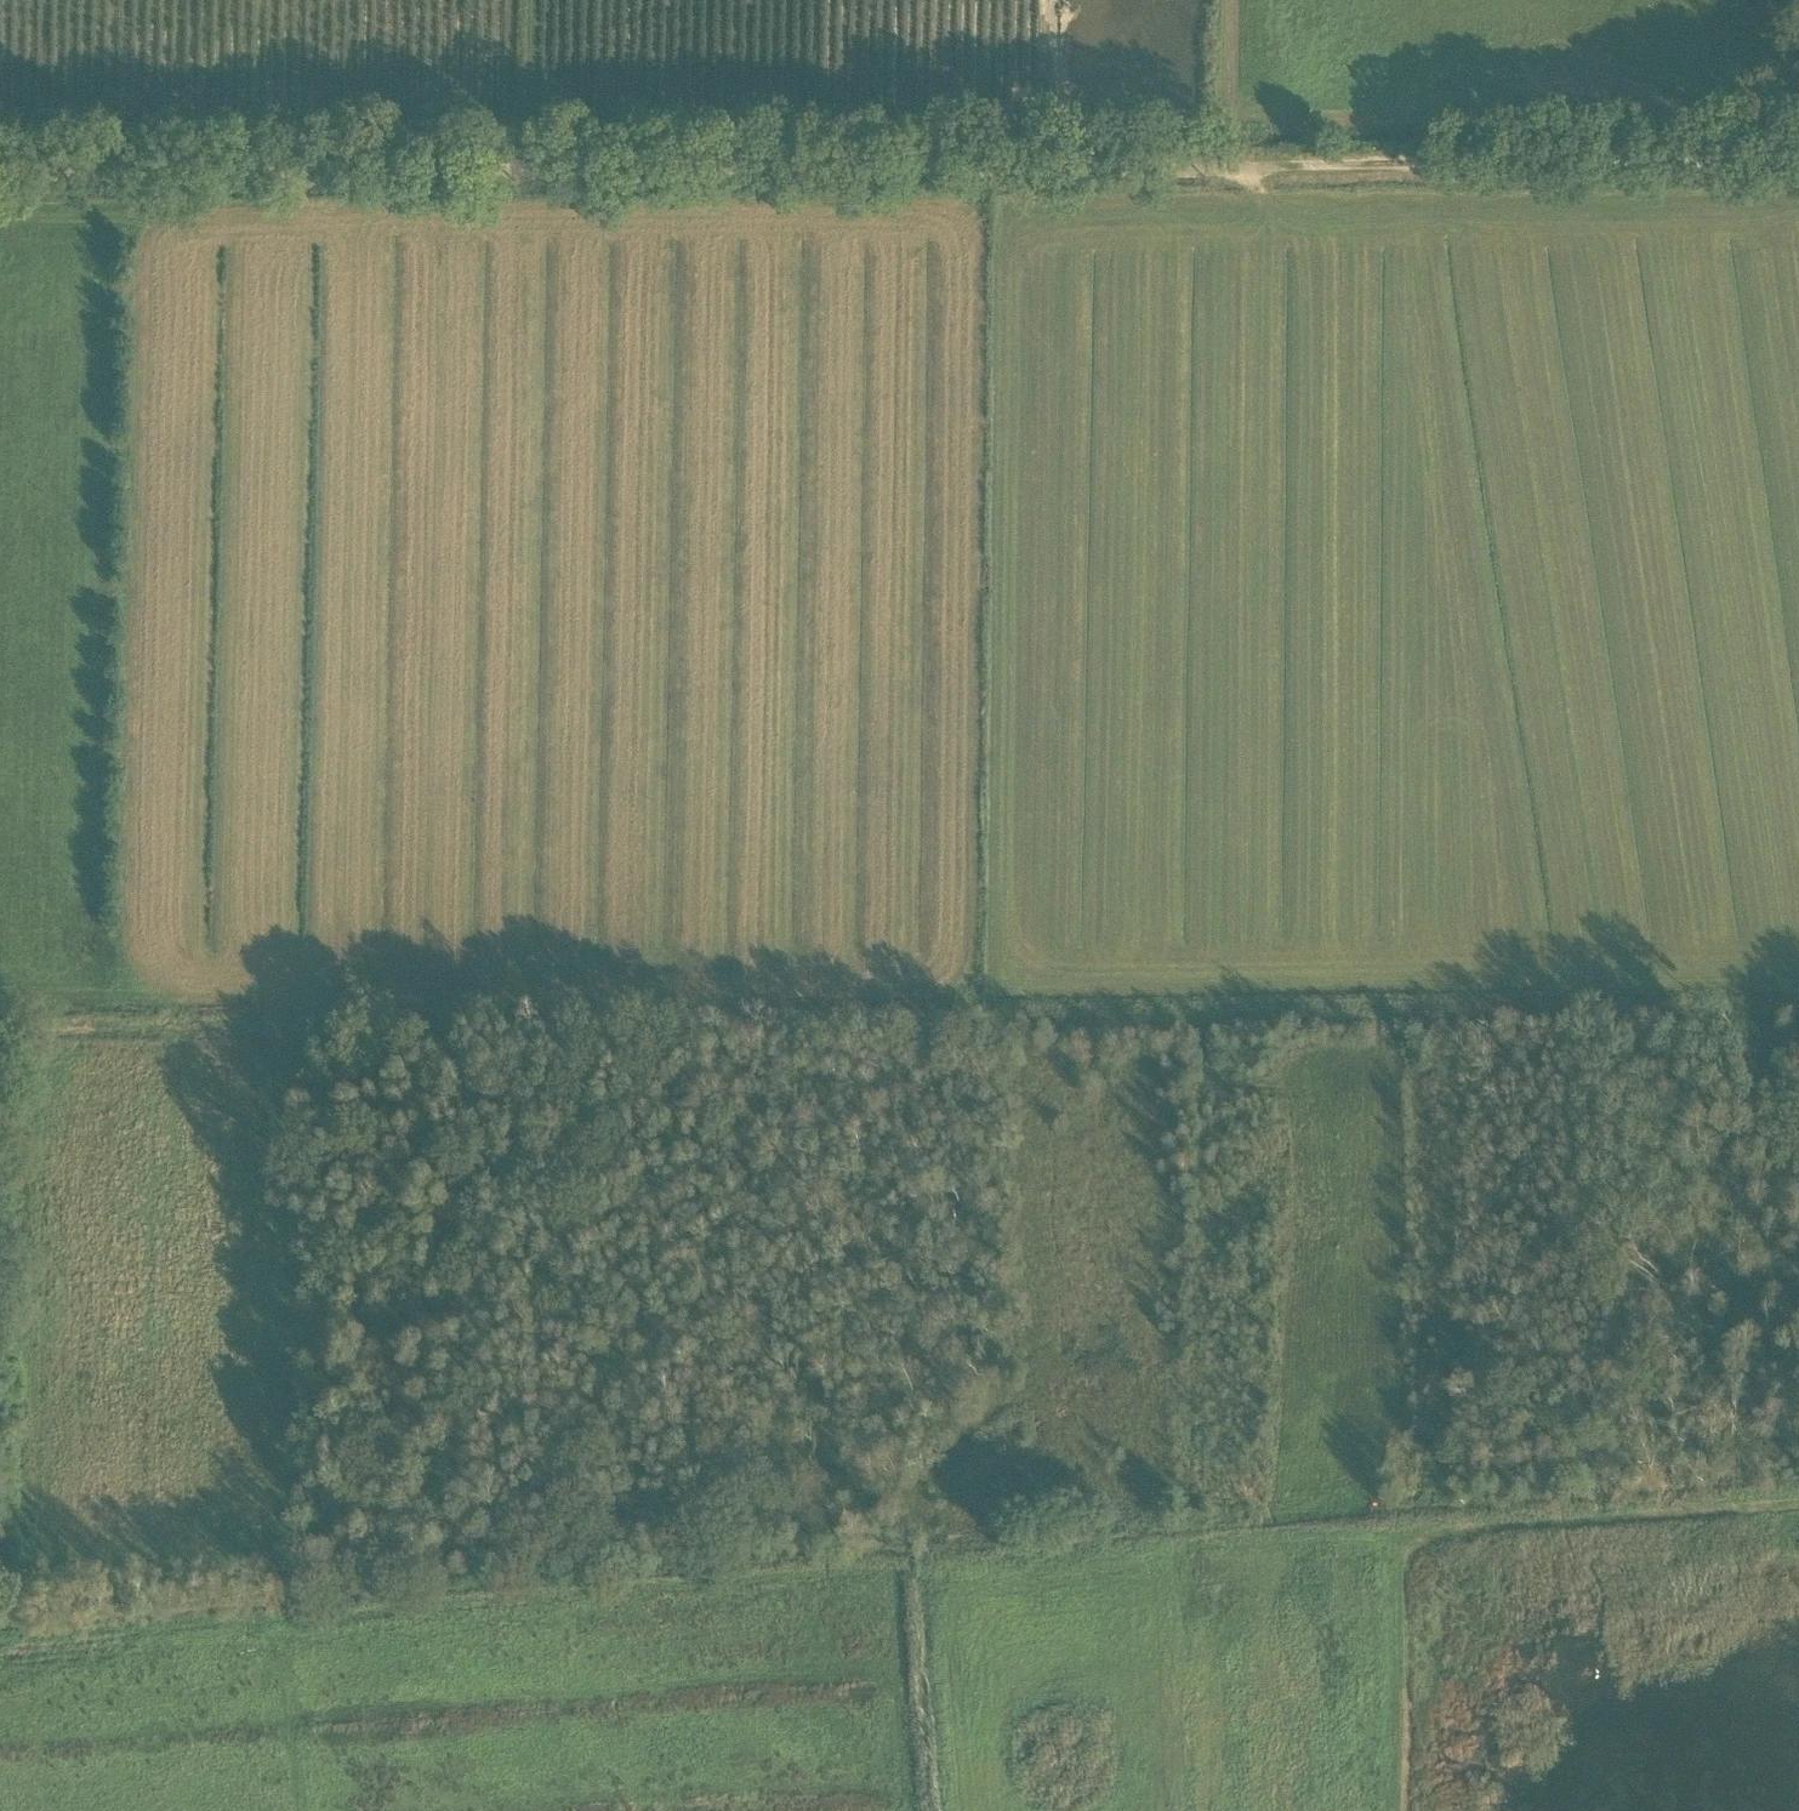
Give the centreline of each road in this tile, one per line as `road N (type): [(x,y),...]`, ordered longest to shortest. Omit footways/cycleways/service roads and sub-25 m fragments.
road 1 (track): [(1783,175),(0,182)]

